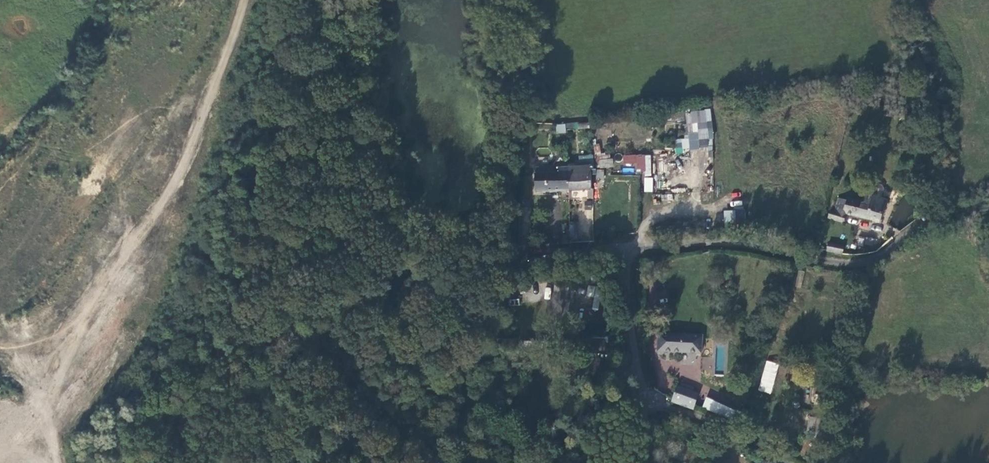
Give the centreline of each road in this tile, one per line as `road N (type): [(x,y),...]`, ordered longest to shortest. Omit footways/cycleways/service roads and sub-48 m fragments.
road 1 (track): [(244,0),(163,203),(92,299),(40,348),(30,417),(0,448)]
road 2 (unclassified): [(988,208),(928,222),(857,263),(730,242),(627,245)]
road 3 (unclassified): [(652,400),(638,374),(627,245)]
road 4 (unclassified): [(784,462),(652,400)]

